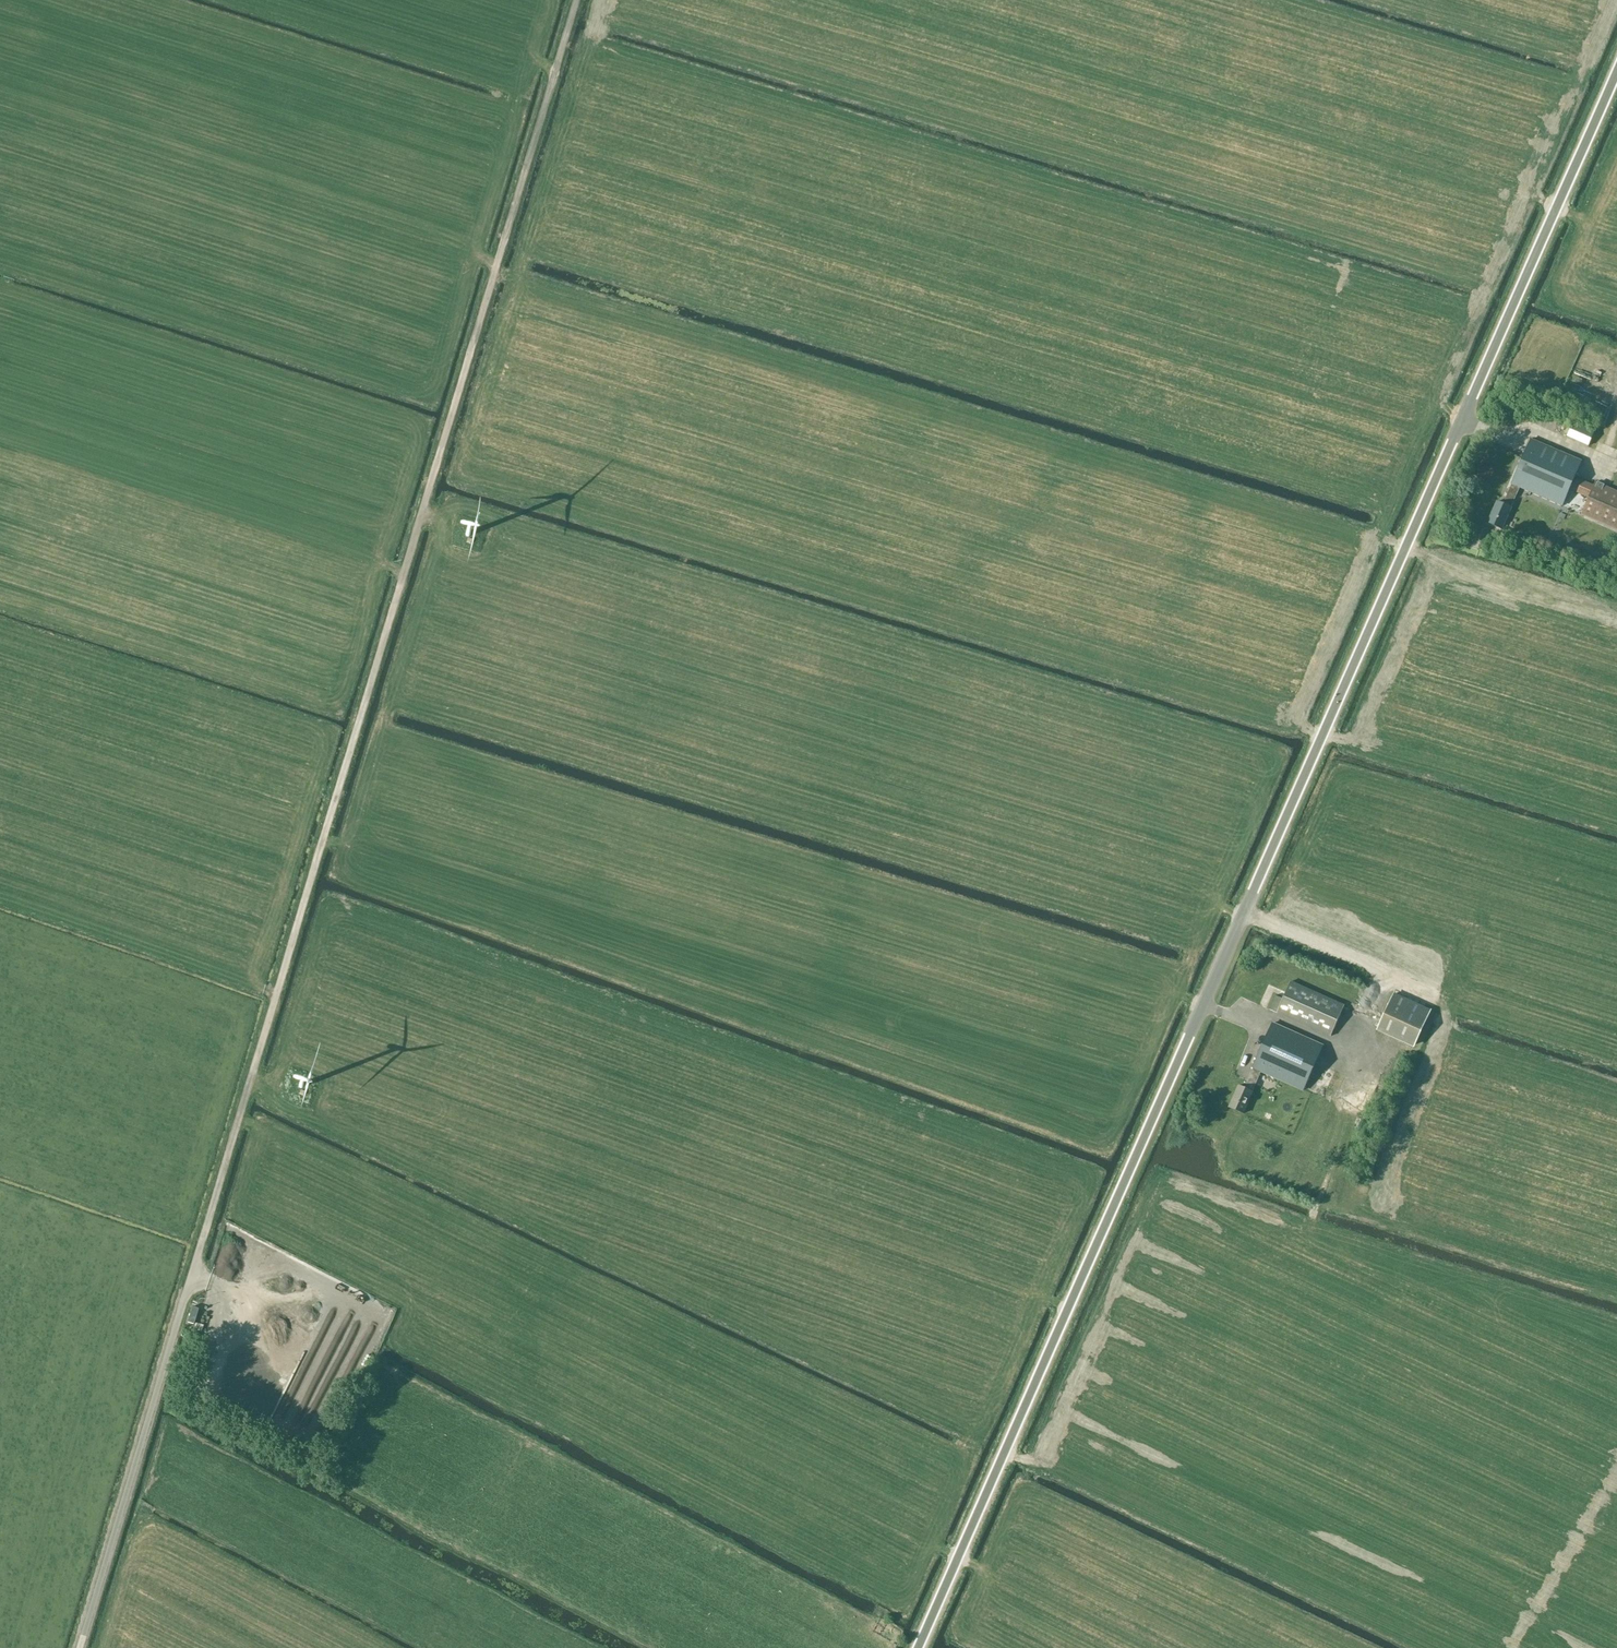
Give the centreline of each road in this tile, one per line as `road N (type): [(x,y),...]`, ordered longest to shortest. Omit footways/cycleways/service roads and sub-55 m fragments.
road 1 (unclassified): [(917,1647),(1616,70)]
road 2 (unclassified): [(575,0),(80,1647)]

